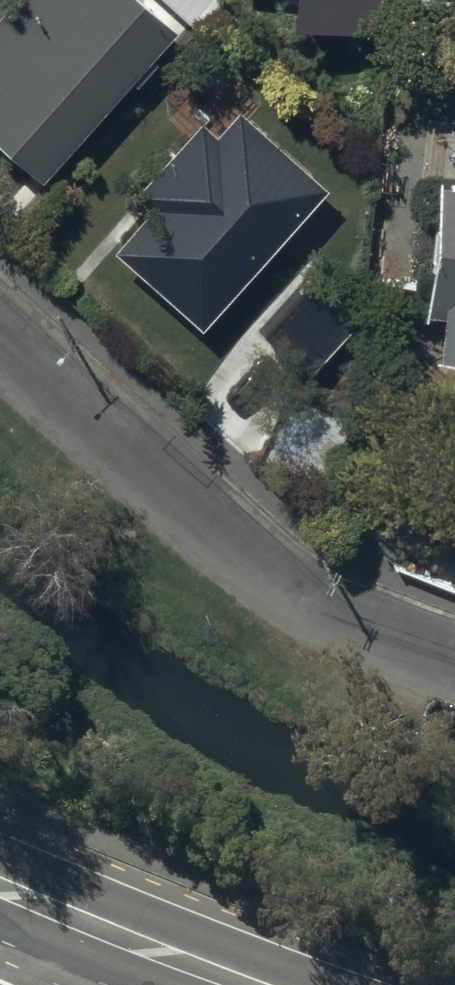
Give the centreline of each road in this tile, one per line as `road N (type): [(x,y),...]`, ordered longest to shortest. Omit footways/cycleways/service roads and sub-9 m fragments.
road 1 (residential): [(0,334),(301,598),(454,670)]
road 2 (secondary): [(250,984),(78,919)]

